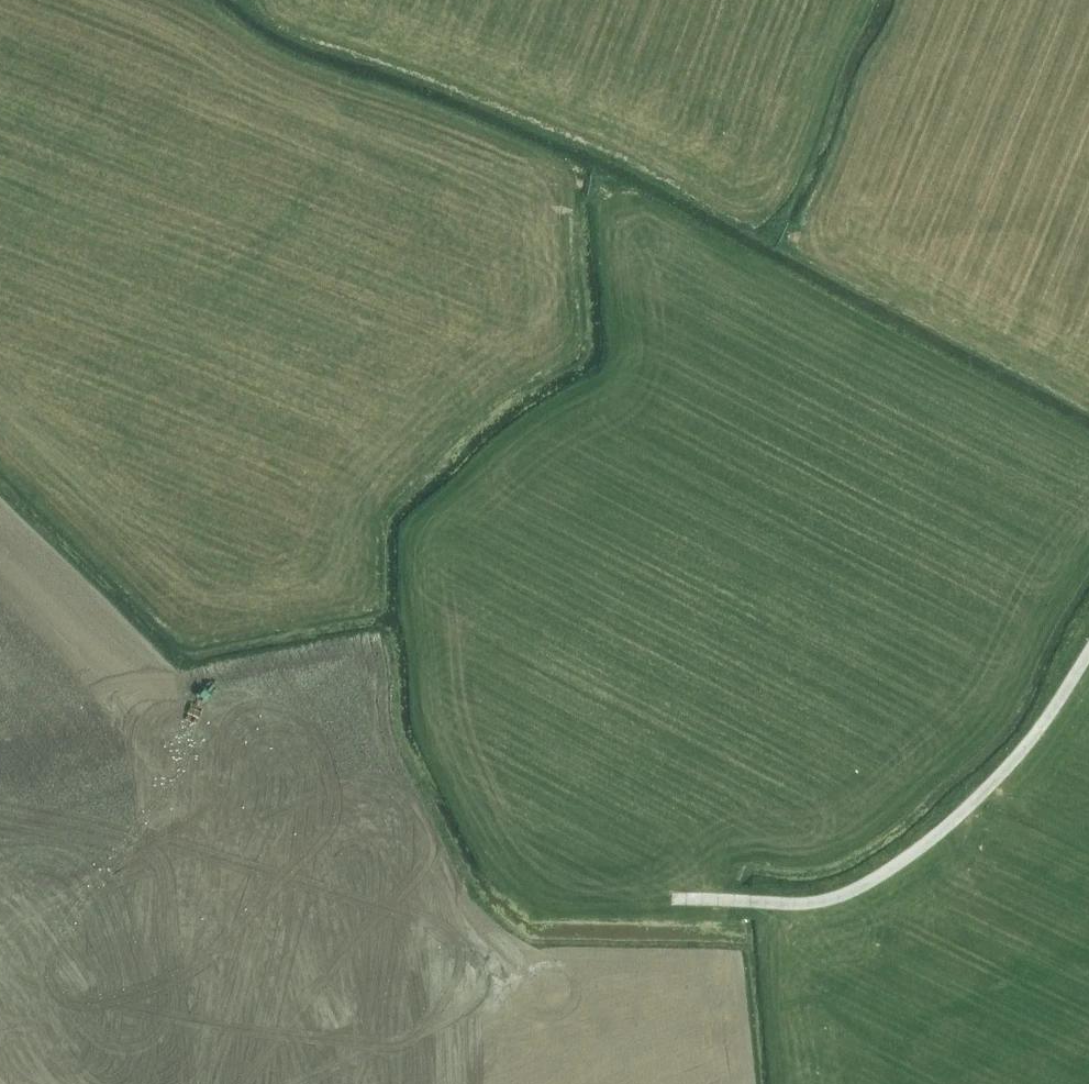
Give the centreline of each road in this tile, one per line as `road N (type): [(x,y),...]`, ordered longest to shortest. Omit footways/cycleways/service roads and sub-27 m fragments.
road 1 (track): [(1088,654),(1006,769),(913,854),(853,891),(812,902),(638,899),(458,916)]

